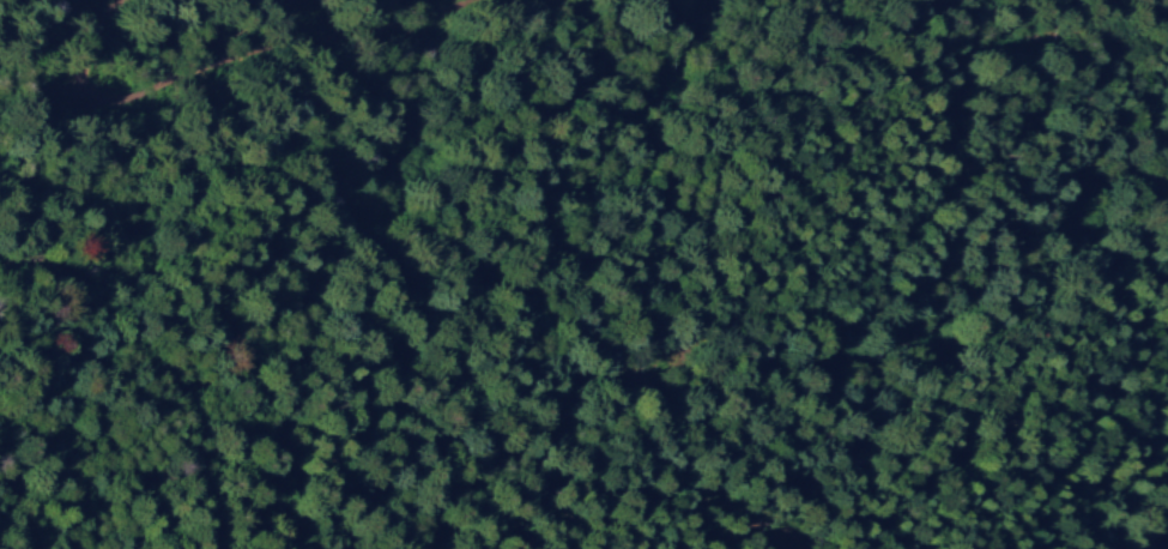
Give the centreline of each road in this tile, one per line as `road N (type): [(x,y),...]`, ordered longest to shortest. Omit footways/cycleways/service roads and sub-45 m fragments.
road 1 (residential): [(1167,17),(1121,43),(1017,126),(842,284),(818,296),(744,307),(655,340)]

